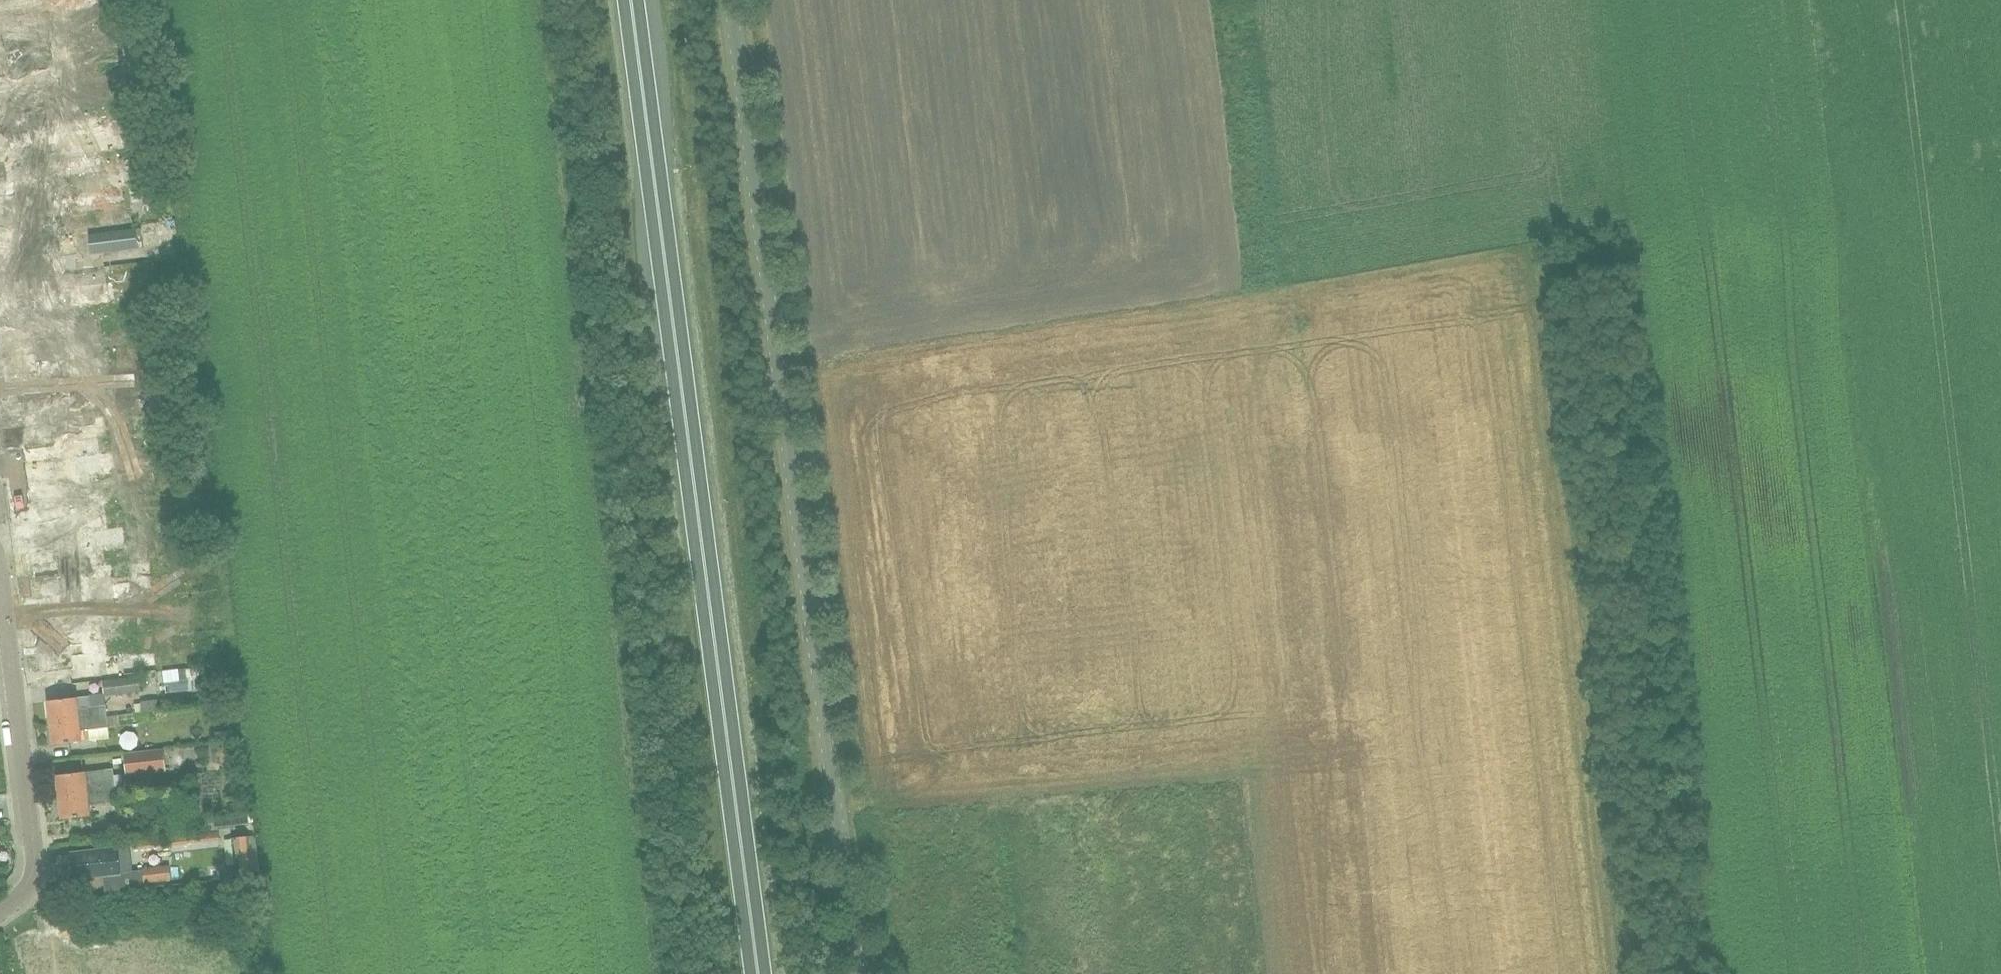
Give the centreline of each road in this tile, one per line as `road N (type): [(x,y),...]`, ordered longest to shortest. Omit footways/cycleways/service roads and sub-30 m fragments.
road 1 (unclassified): [(863,973),(731,0)]
road 2 (trunk): [(758,973),(631,0)]
road 3 (residential): [(0,915),(28,892),(33,857),(0,557)]

